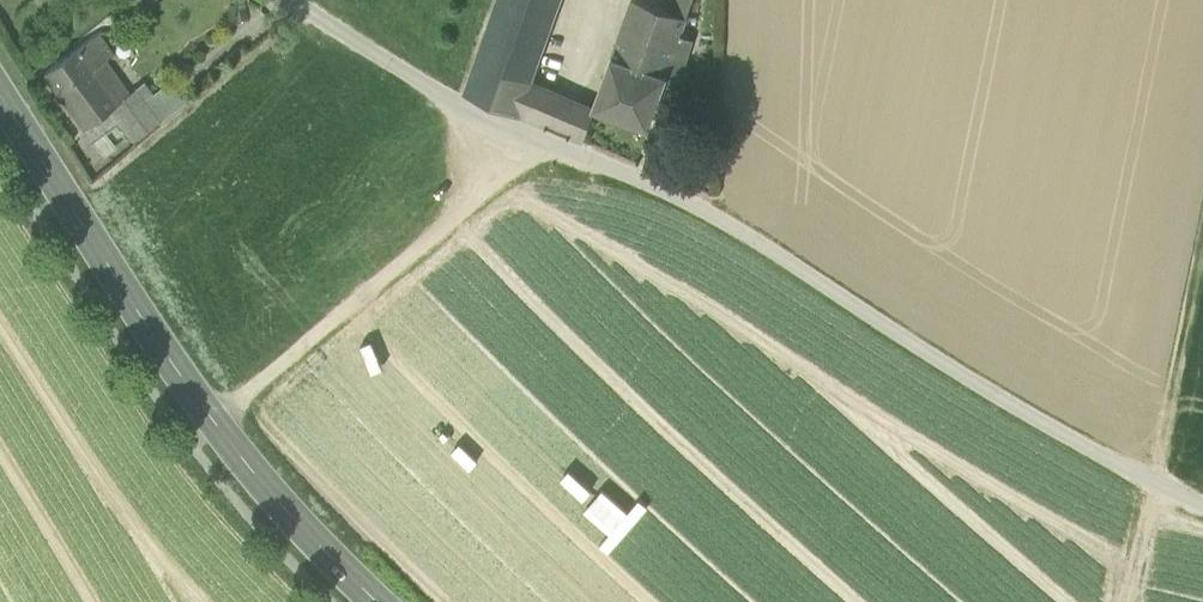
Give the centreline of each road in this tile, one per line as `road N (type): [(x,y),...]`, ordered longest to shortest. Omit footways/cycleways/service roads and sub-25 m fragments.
road 1 (unclassified): [(1202,505),(1015,415),(686,198),(456,103),(292,0)]
road 2 (primary): [(0,96),(215,422),(317,543),(381,601)]
road 3 (track): [(1202,224),(1150,484)]
road 4 (track): [(1127,601),(1150,484)]

